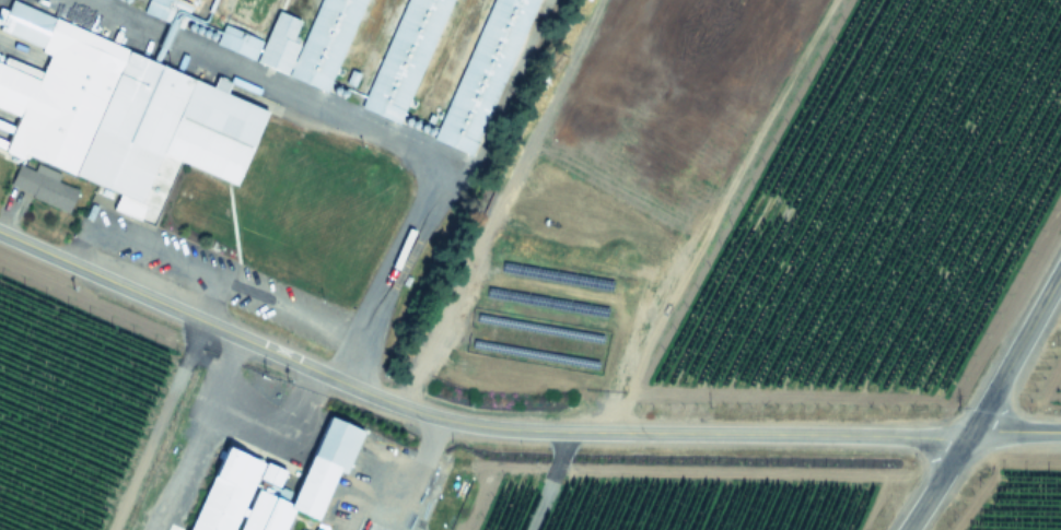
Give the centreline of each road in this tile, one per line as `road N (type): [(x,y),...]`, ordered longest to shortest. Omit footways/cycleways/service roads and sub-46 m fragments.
road 1 (tertiary): [(968,435),(536,431),(439,419),(0,232)]
road 2 (secondary): [(968,435),(1060,270)]

